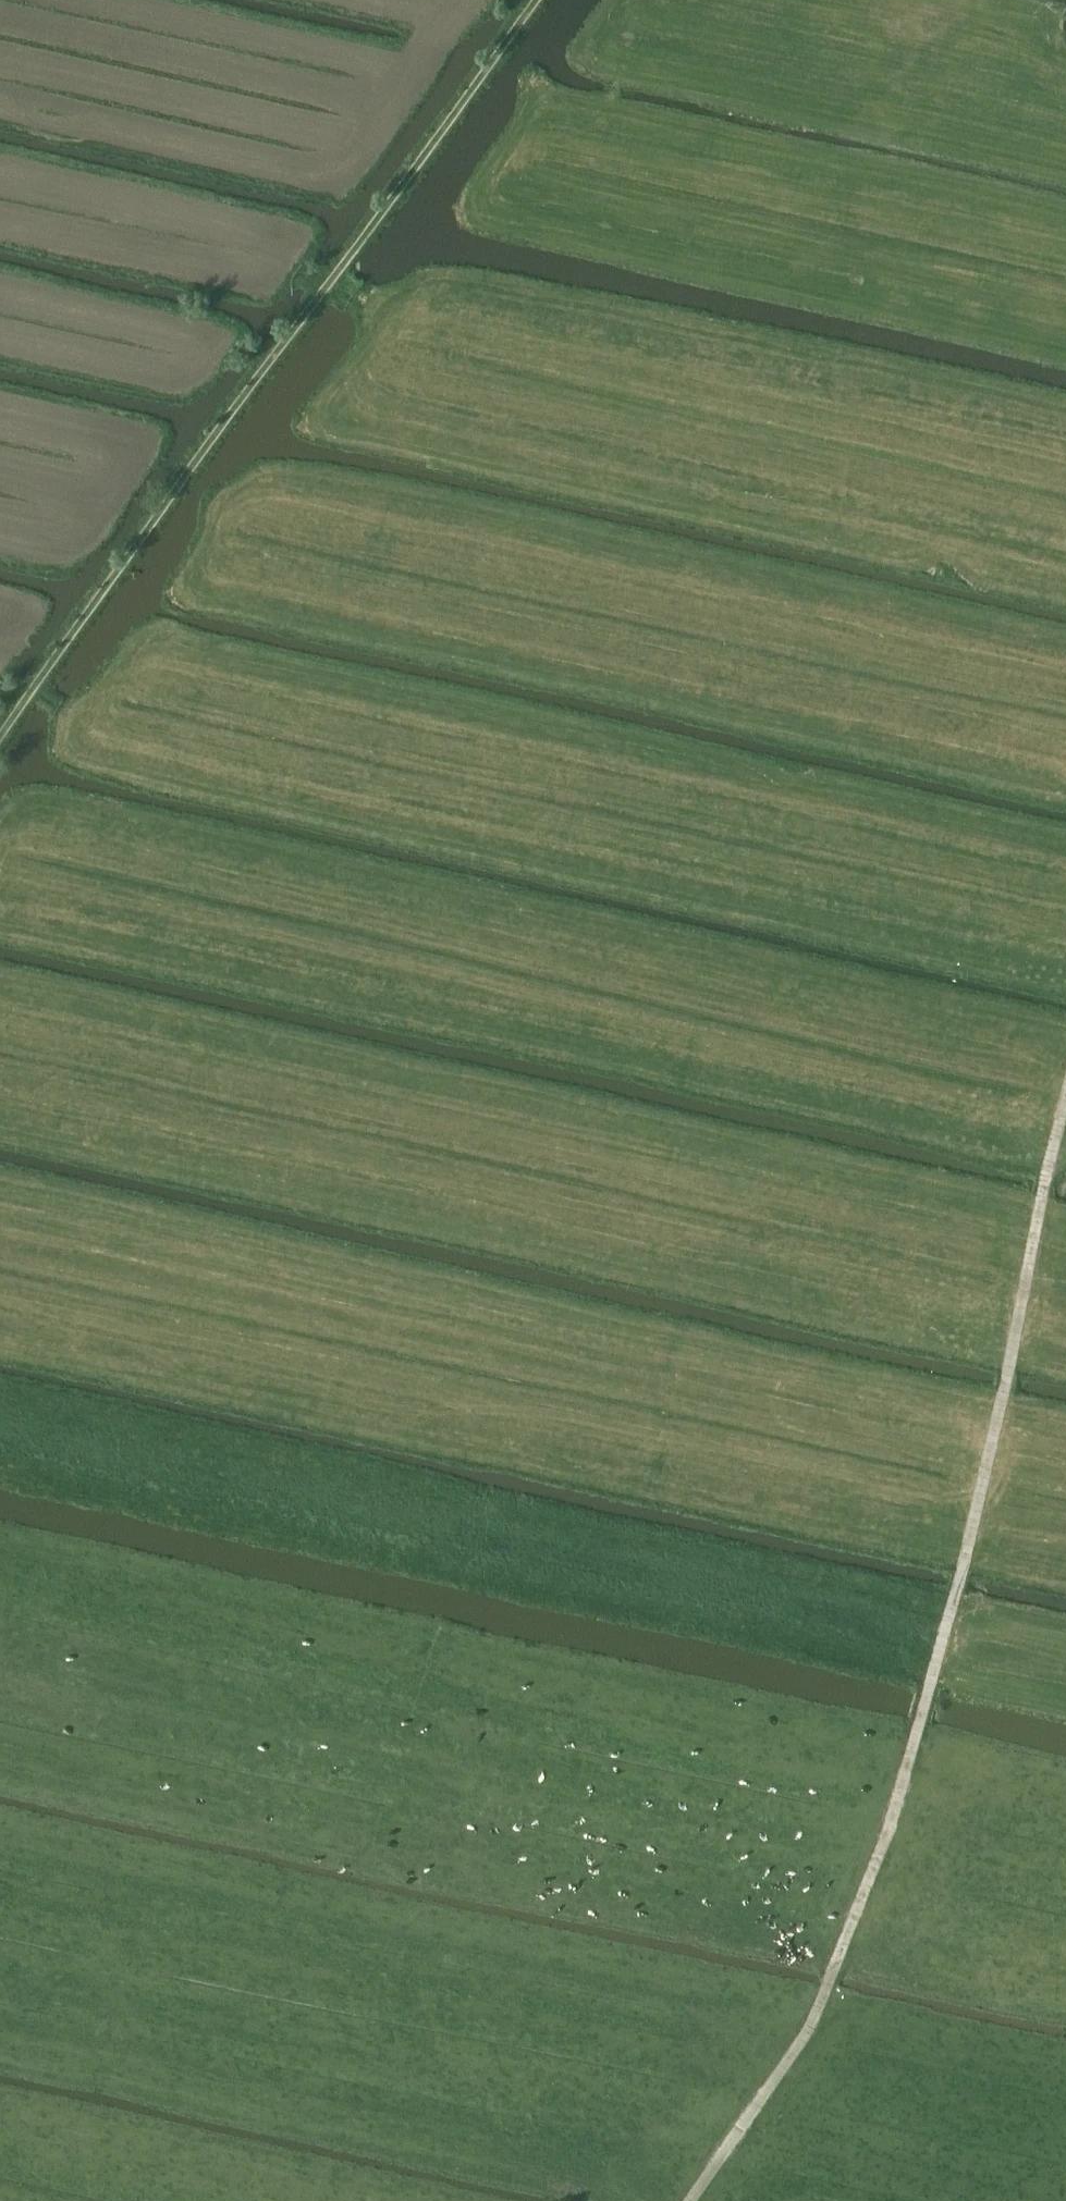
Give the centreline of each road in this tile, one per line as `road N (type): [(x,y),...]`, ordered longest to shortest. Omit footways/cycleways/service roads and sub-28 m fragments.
road 1 (track): [(689,2200),(778,2073),(840,1957),(899,1805),(1008,1373),(1065,1090)]
road 2 (track): [(0,737),(536,0)]

